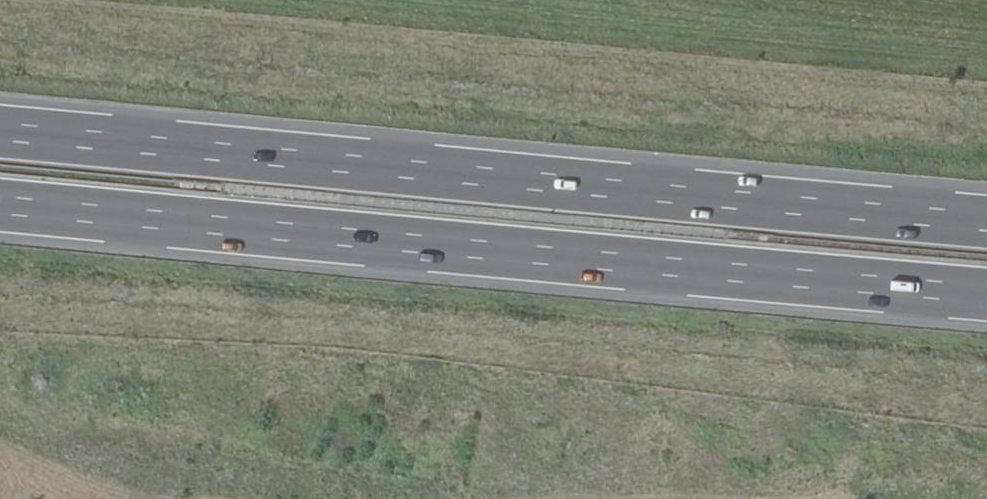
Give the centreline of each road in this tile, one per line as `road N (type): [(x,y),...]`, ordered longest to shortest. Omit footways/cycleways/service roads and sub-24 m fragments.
road 1 (motorway): [(0,200),(986,292)]
road 2 (motorway): [(986,222),(0,131)]

